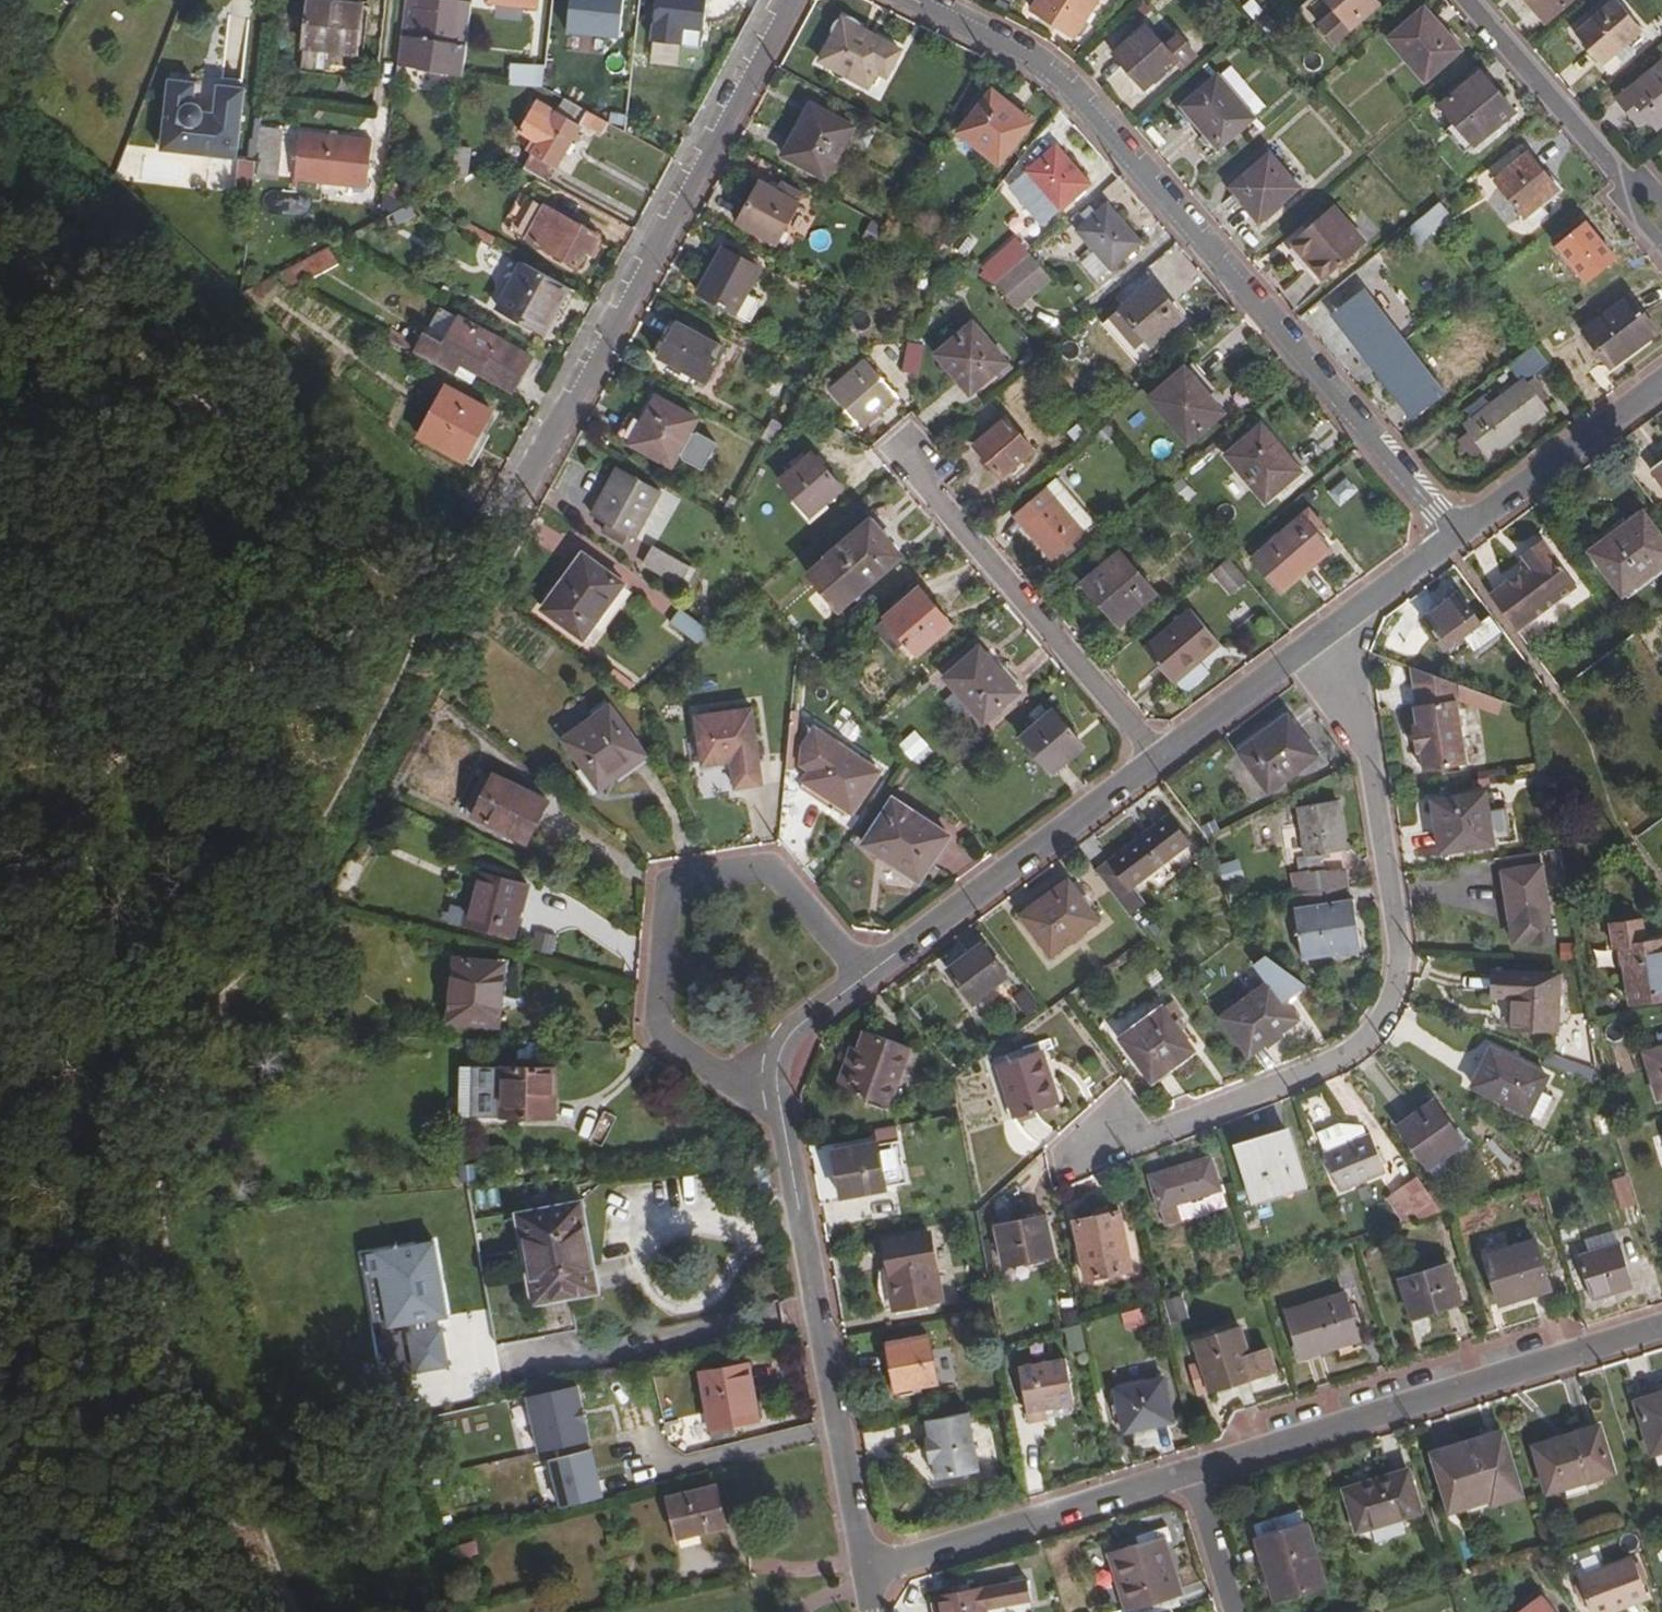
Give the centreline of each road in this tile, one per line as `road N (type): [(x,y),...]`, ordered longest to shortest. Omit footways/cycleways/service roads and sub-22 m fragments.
road 1 (residential): [(1452,536),(1076,103),(1019,54),(912,0)]
road 2 (residential): [(1074,1160),(1353,1056),(1389,1016),(1400,956),(1372,768),(1322,635)]
road 3 (residential): [(495,521),(789,0)]
road 4 (residential): [(865,977),(766,868),(665,886),(649,1030),(721,1080),(776,1081)]
road 5 (residential): [(867,1576),(776,1081)]
road 6 (residential): [(1661,1328),(1190,1474)]
road 7 (residential): [(904,457),(1160,757)]
road 8 (residential): [(865,977),(1160,757)]
road 9 (residential): [(1190,1474),(867,1576)]
road 10 (residential): [(1452,536),(1661,380)]
road 11 (residential): [(1467,0),(1618,173)]
road 12 (residential): [(1160,757),(1322,635)]
road 13 (residential): [(1322,635),(1452,536)]
road 14 (residential): [(776,1081),(776,1057),(803,1022),(865,977)]
road 15 (residential): [(1233,1611),(1190,1474)]

